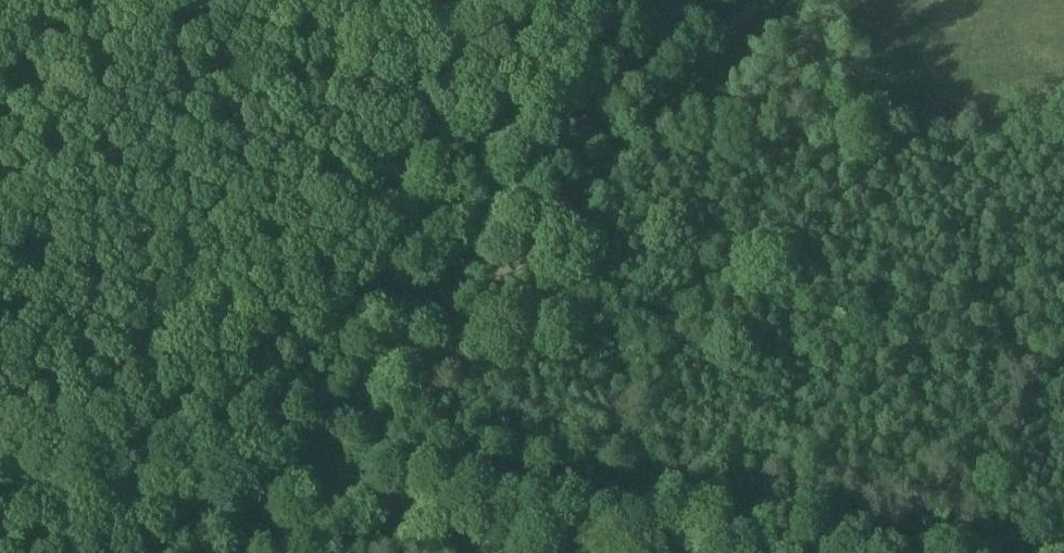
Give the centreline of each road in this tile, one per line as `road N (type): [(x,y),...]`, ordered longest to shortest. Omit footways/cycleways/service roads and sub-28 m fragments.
road 1 (secondary): [(236,552),(680,0)]
road 2 (track): [(752,552),(349,491)]
road 3 (track): [(349,491),(0,440)]

